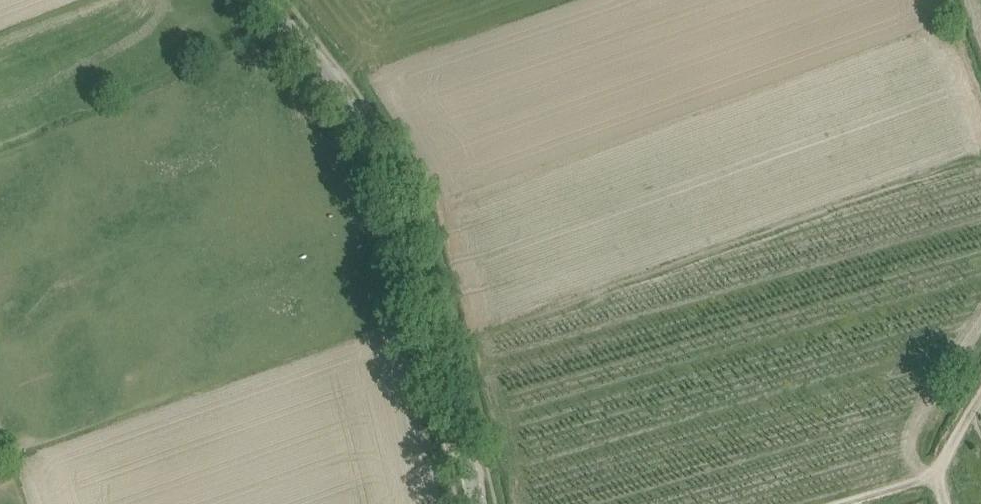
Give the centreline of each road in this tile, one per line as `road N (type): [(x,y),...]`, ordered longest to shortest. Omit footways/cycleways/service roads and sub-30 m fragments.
road 1 (tertiary): [(476,503),(388,178),(364,132),(264,0)]
road 2 (track): [(980,395),(939,467),(942,503)]

